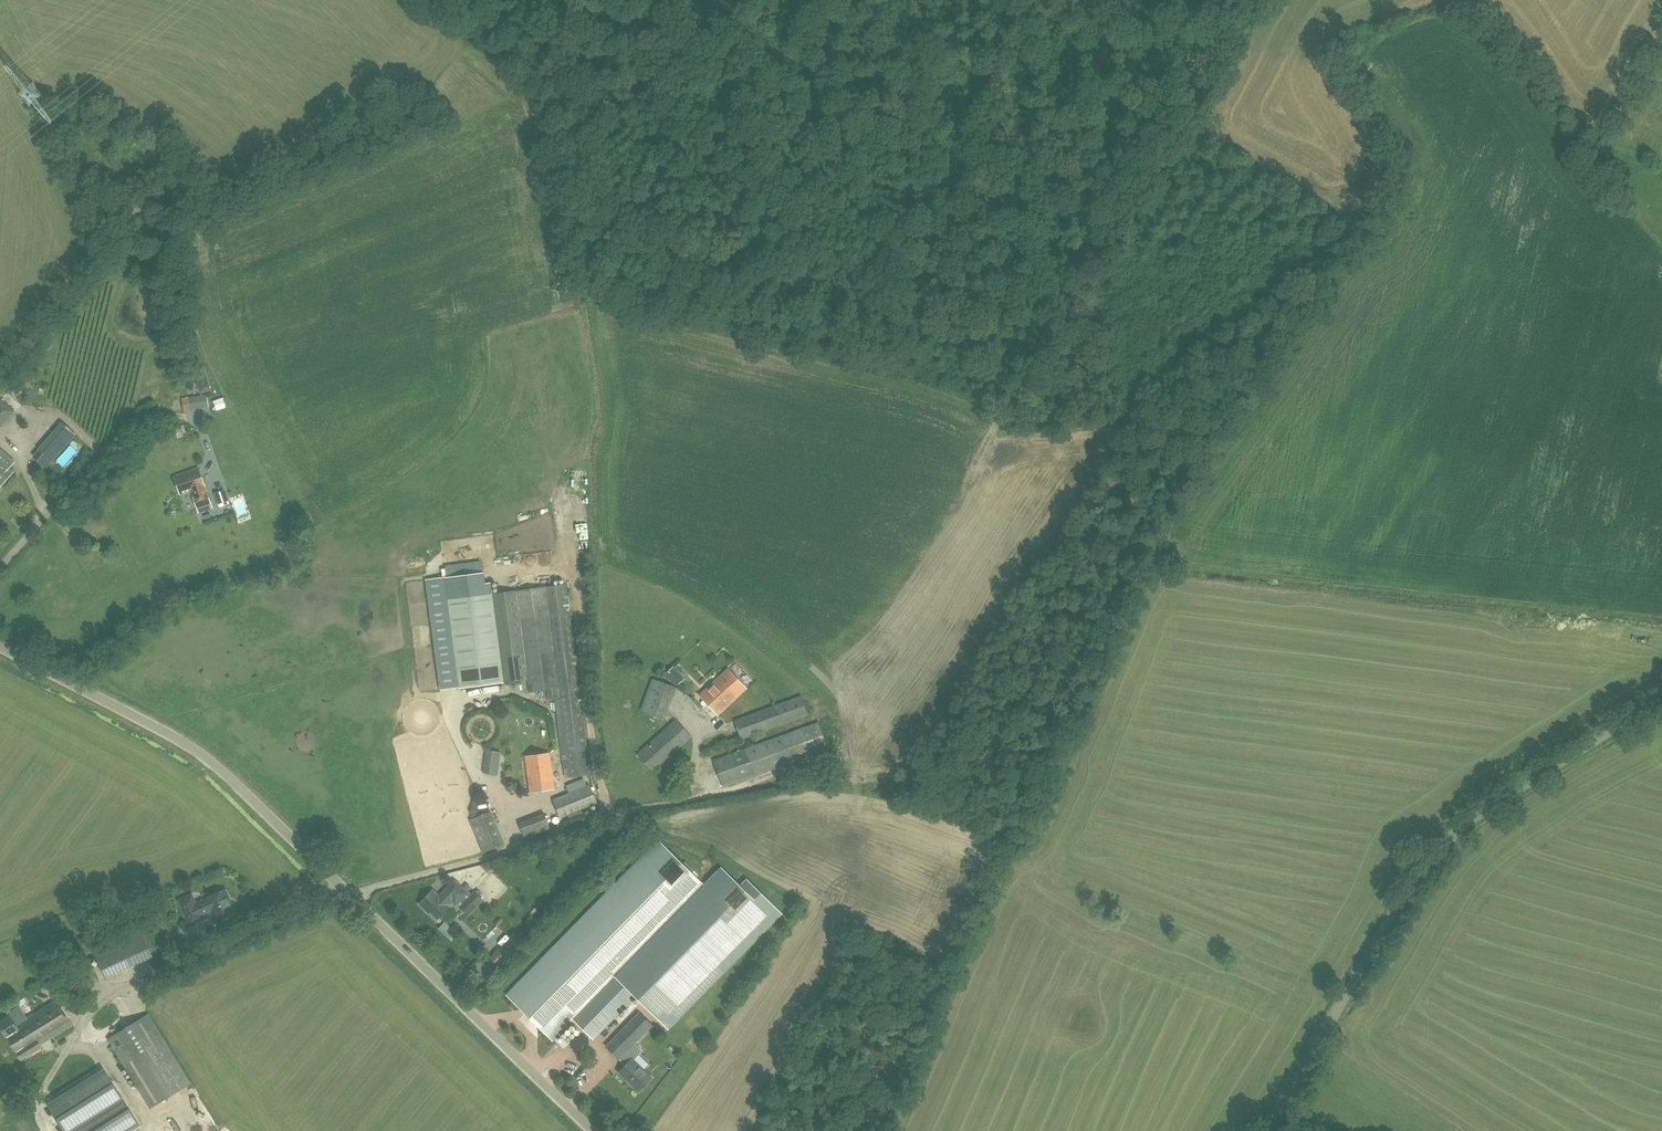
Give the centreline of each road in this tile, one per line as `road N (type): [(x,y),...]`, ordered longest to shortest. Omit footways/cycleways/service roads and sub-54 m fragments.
road 1 (unclassified): [(1265,1130),(1398,898),(1440,842),(1661,698)]
road 2 (unclassified): [(348,893),(516,850),(602,818),(715,796),(814,760)]
road 3 (unclassified): [(348,893),(215,766),(0,649)]
road 4 (unclassified): [(593,1130),(348,893)]

